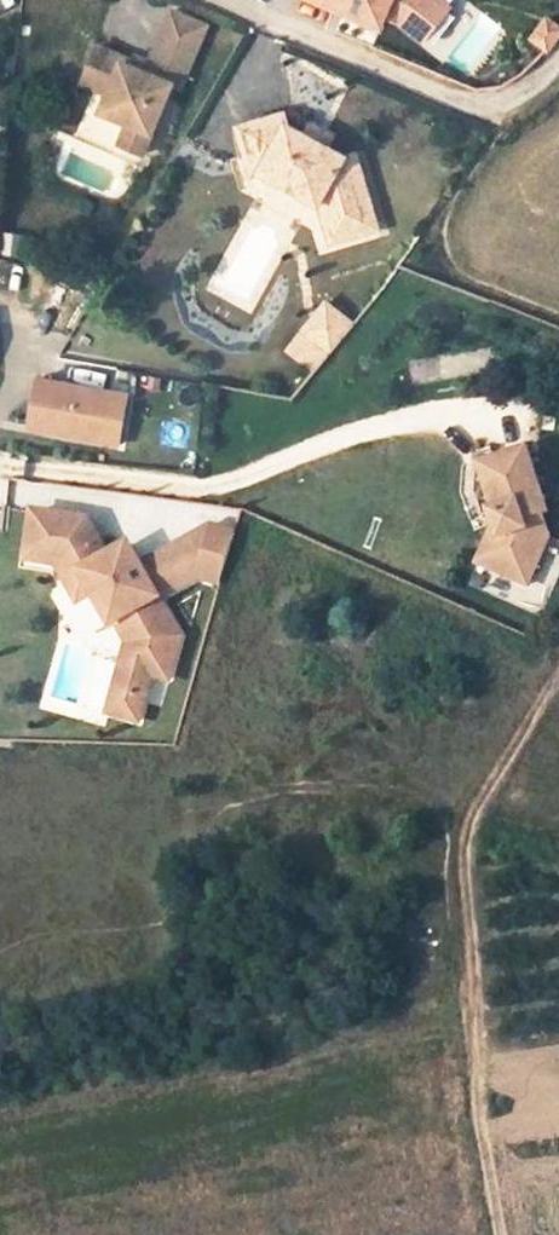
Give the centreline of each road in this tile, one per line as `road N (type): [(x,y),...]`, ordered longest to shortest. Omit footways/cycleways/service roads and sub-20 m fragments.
road 1 (residential): [(229,0),(496,109),(558,61)]

